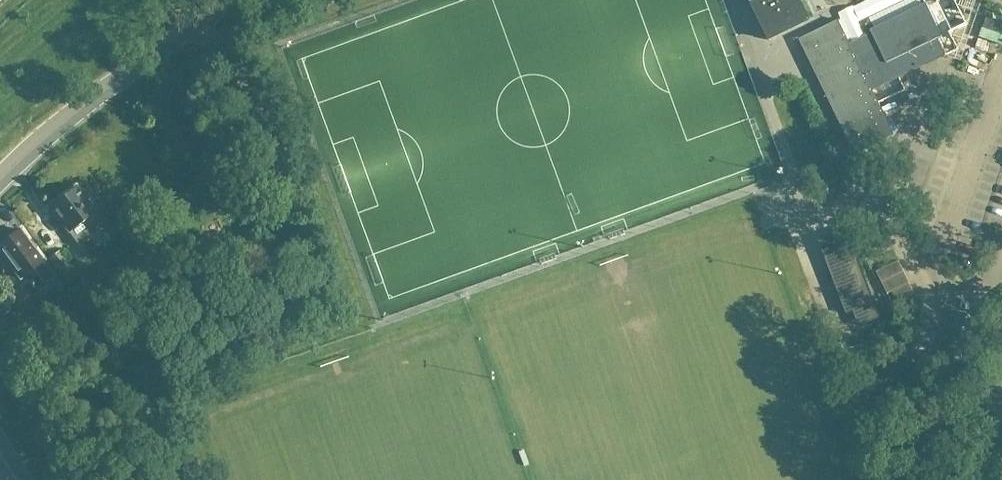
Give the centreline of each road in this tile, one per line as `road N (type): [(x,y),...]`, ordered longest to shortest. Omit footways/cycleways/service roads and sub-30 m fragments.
road 1 (unclassified): [(0,180),(230,0)]

